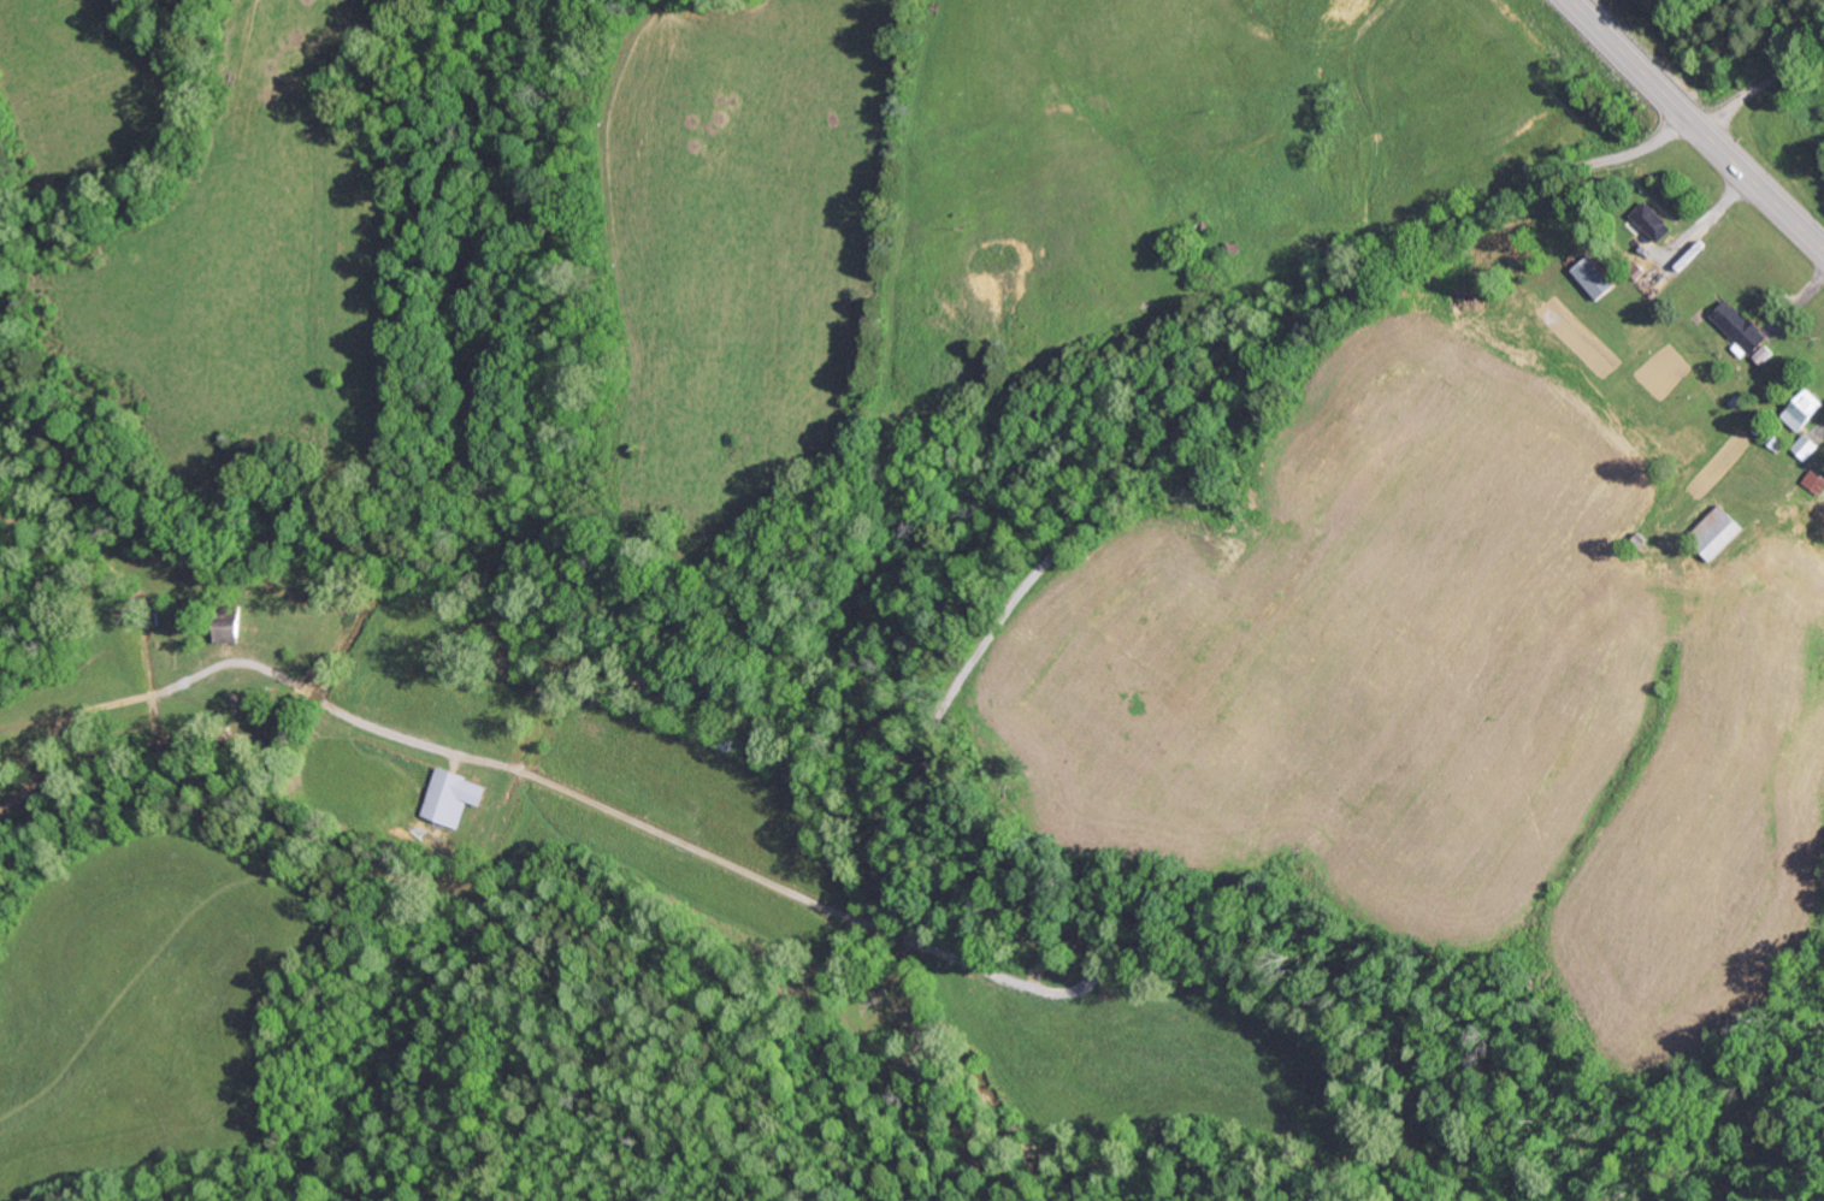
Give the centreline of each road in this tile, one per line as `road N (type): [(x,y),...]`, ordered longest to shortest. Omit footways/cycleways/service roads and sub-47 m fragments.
road 1 (residential): [(908,941),(1052,994),(1080,988),(1097,969),(1097,946),(1085,928),(1004,889),(948,834),(931,795),(939,717),(1051,560),(1235,374),(1397,255),(1553,173),(1635,155),(1696,123)]
road 2 (trunk): [(1823,251),(1575,0)]

